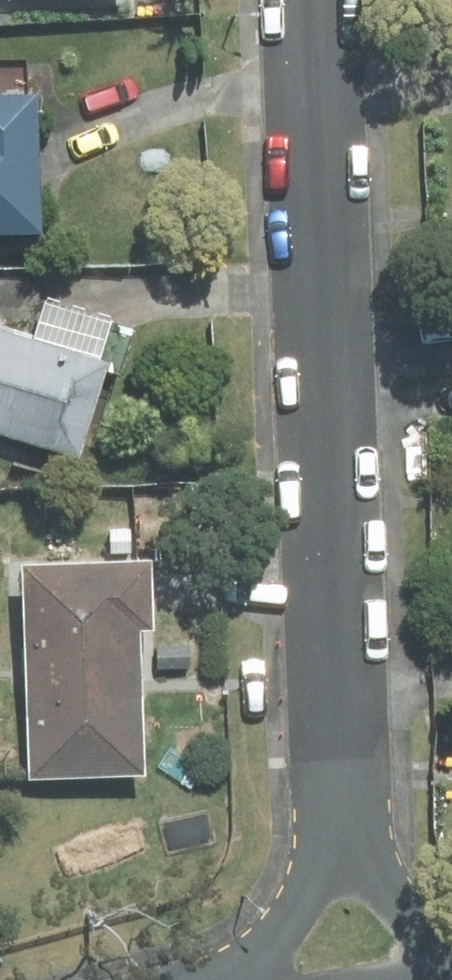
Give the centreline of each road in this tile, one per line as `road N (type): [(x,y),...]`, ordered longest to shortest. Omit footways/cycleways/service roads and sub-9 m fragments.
road 1 (residential): [(340,807),(312,0)]
road 2 (residential): [(231,979),(287,927),(316,877),(340,807)]
road 3 (residential): [(340,807),(375,876),(451,959)]

